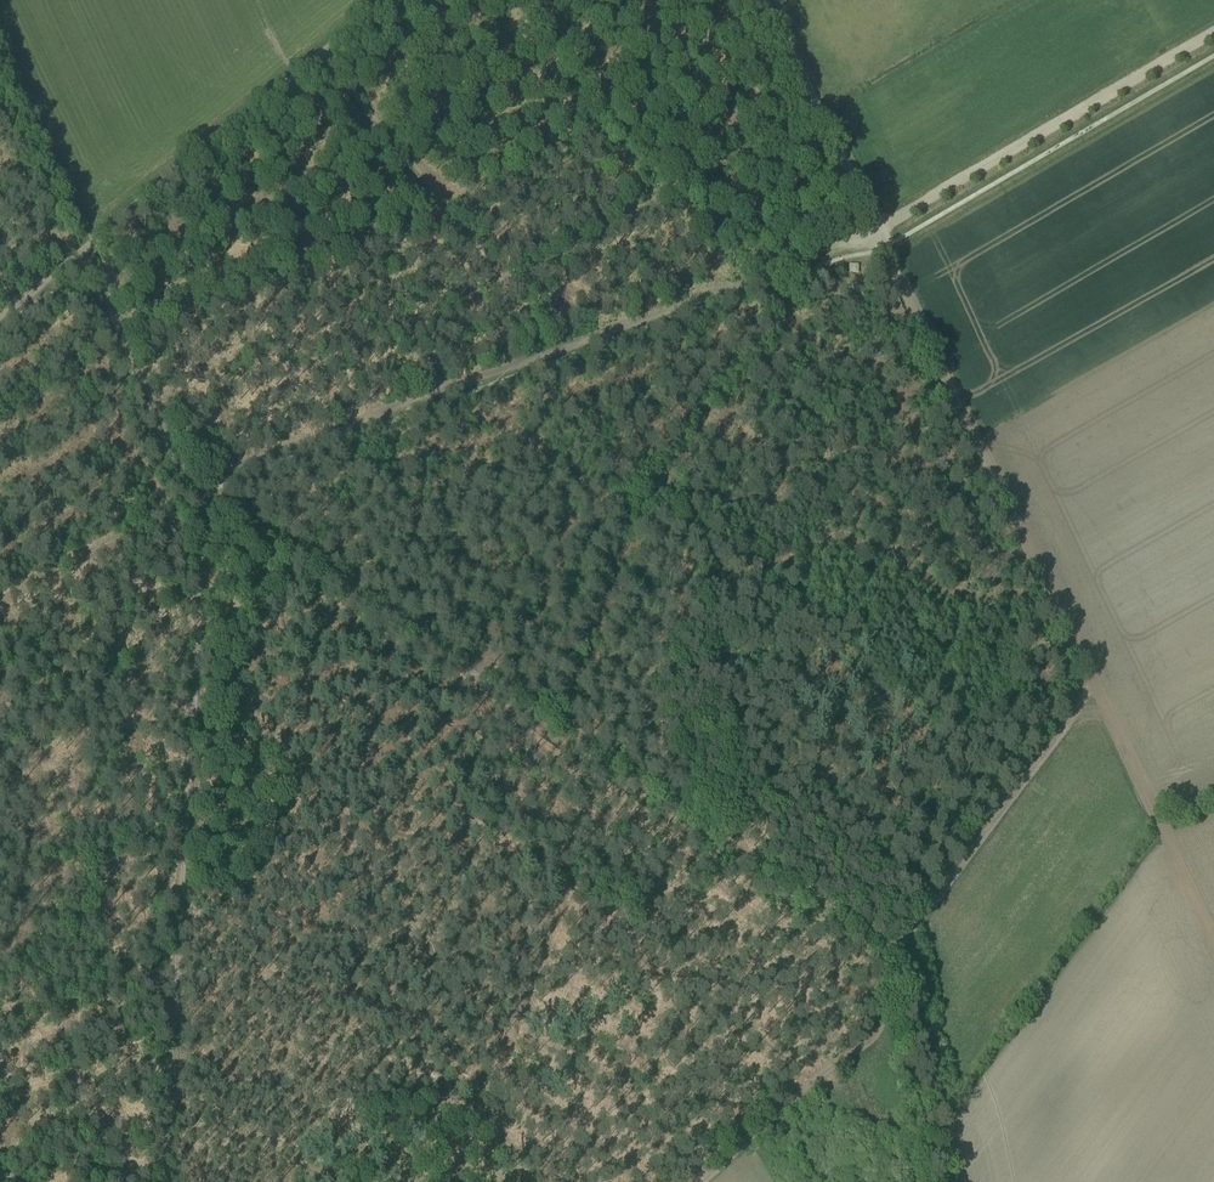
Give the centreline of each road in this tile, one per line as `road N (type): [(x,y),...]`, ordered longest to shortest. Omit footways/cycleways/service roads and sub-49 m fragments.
road 1 (track): [(166,1181),(207,489)]
road 2 (track): [(701,1181),(876,1033),(884,1017),(884,964),(1095,684)]
road 3 (track): [(1095,684),(885,248)]
road 4 (track): [(877,230),(1213,35)]
road 5 (track): [(529,358),(877,230)]
road 6 (track): [(206,481),(529,358)]
road 7 (track): [(88,244),(306,65)]
road 8 (track): [(1213,932),(1095,684)]
road 9 (track): [(206,481),(188,469),(88,244)]
road 10 (unclassified): [(858,194),(763,0)]

